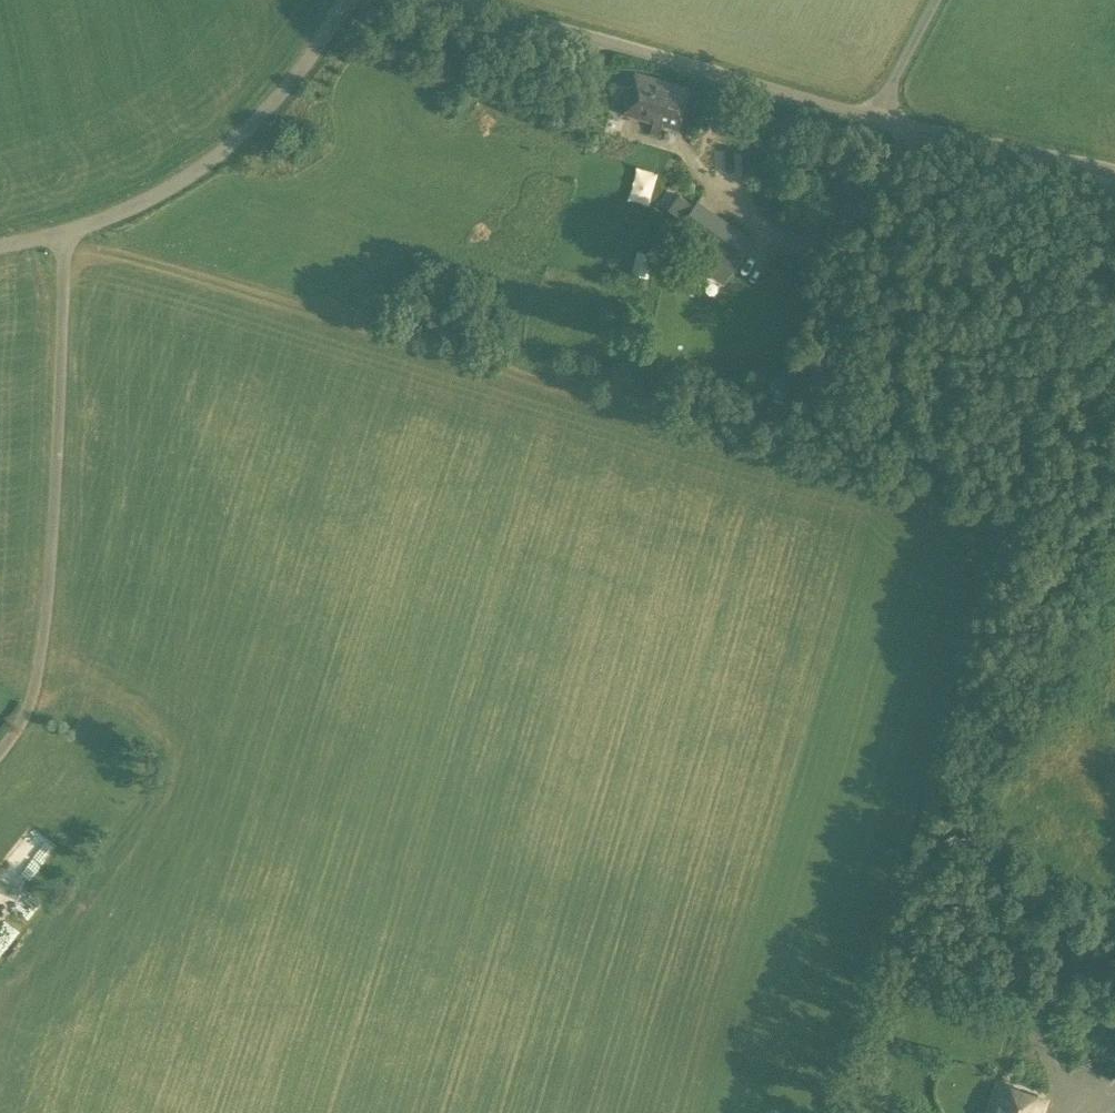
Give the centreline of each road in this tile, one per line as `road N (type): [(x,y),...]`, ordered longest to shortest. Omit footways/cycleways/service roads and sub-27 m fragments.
road 1 (unclassified): [(1114,173),(879,119),(459,0)]
road 2 (unclassified): [(343,0),(291,79),(225,147),(142,201),(0,243)]

